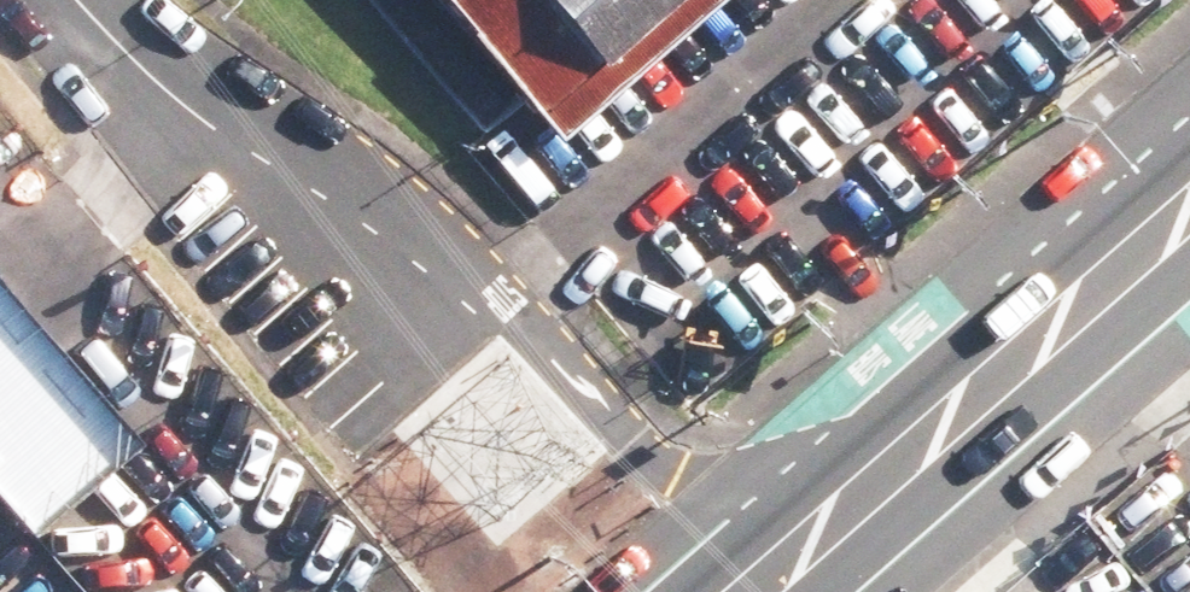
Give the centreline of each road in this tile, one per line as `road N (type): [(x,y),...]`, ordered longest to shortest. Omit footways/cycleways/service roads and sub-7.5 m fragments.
road 1 (unclassified): [(382,234),(512,302),(672,468),(780,497),(892,512)]
road 2 (secondary): [(892,512),(1189,250)]
road 3 (unclassified): [(382,234),(130,62),(76,0)]
road 4 (secondary): [(801,591),(892,512)]

